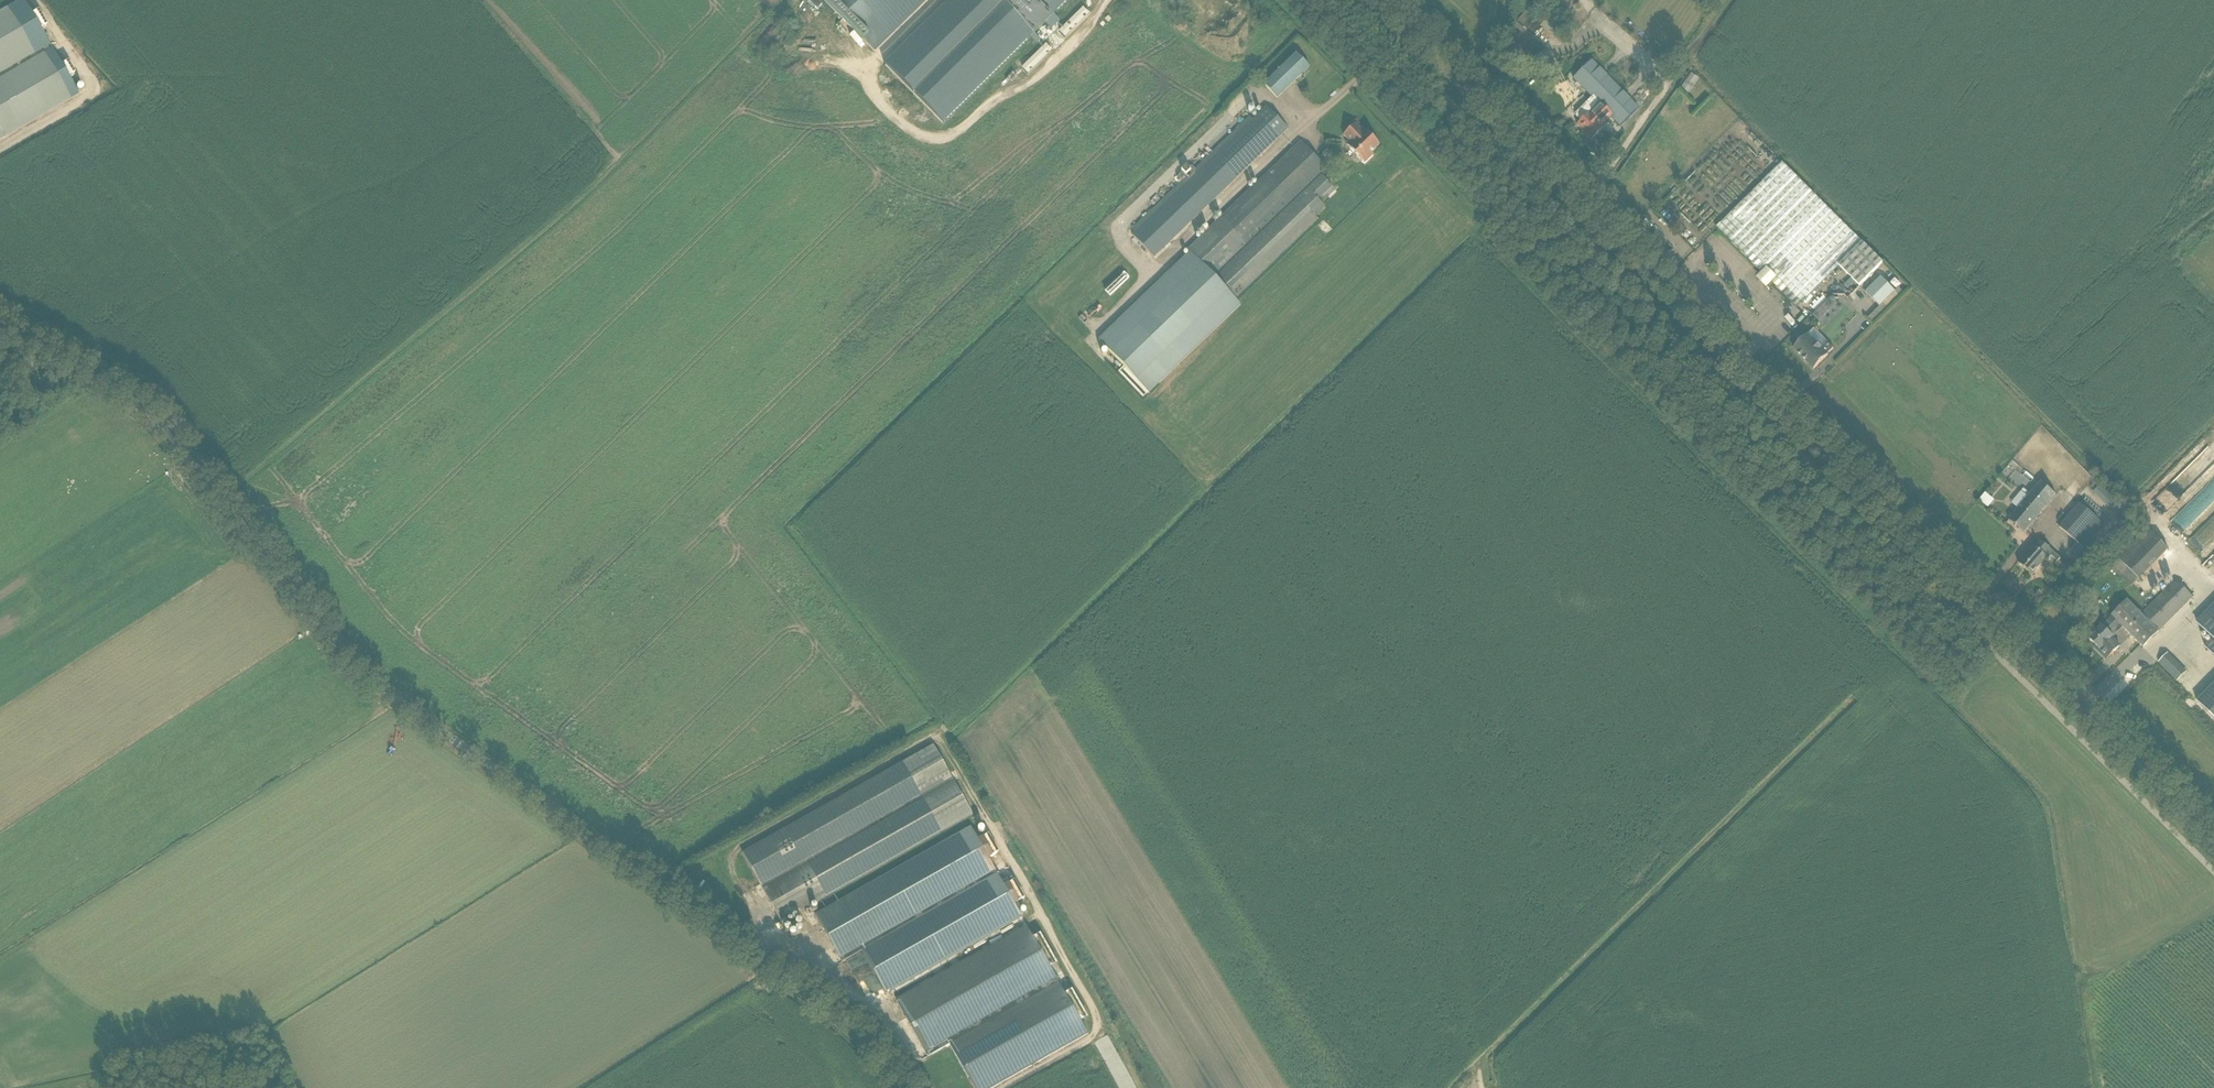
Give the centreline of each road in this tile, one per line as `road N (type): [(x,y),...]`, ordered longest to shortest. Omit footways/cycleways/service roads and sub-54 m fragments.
road 1 (unclassified): [(903,1087),(857,1026),(372,679),(145,410),(0,333)]
road 2 (tertiary): [(2213,840),(1380,0)]
road 3 (track): [(1582,203),(1678,69)]

